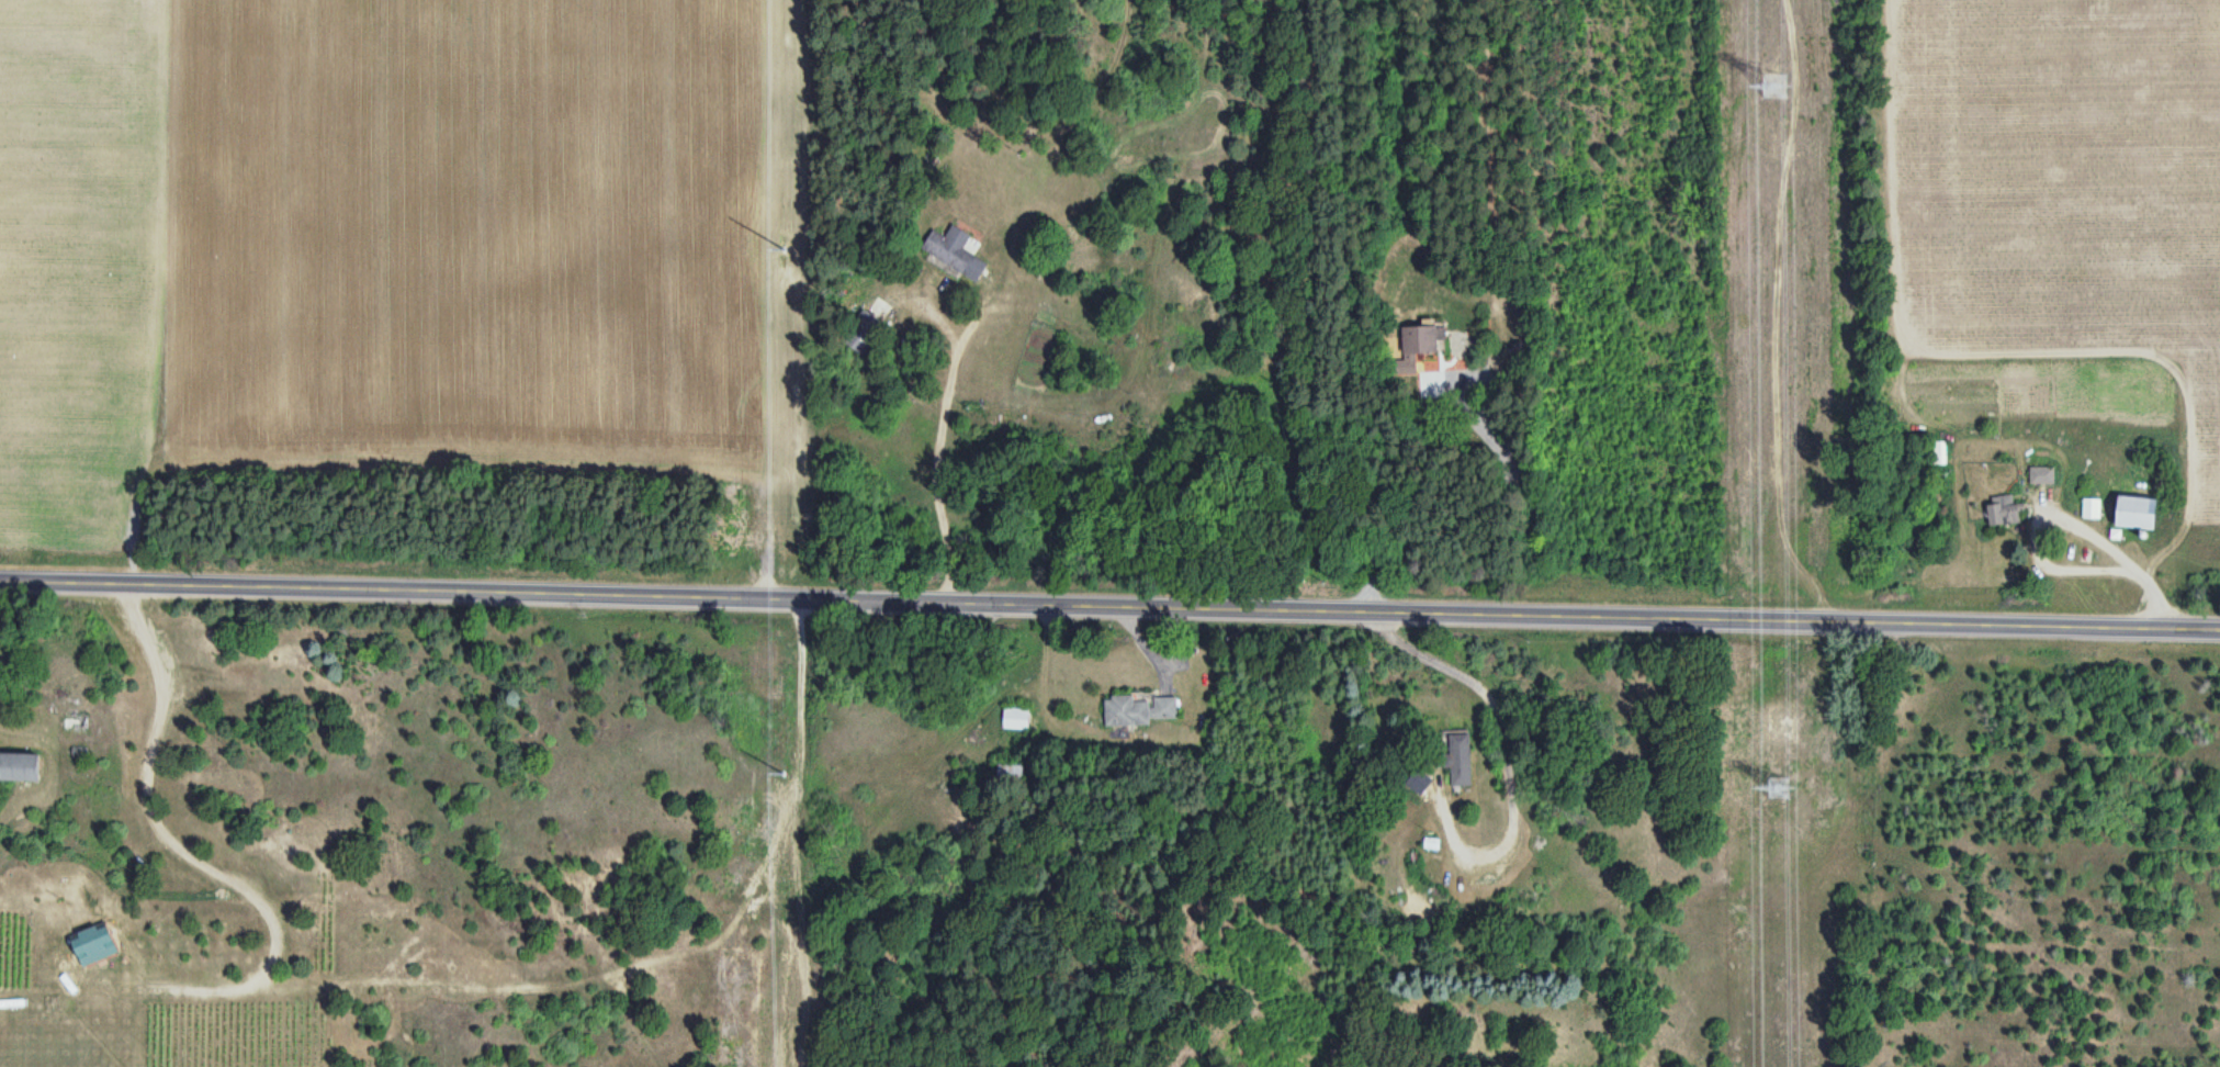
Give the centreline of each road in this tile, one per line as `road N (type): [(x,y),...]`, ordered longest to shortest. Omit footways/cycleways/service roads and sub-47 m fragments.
road 1 (residential): [(2219,632),(0,583)]

